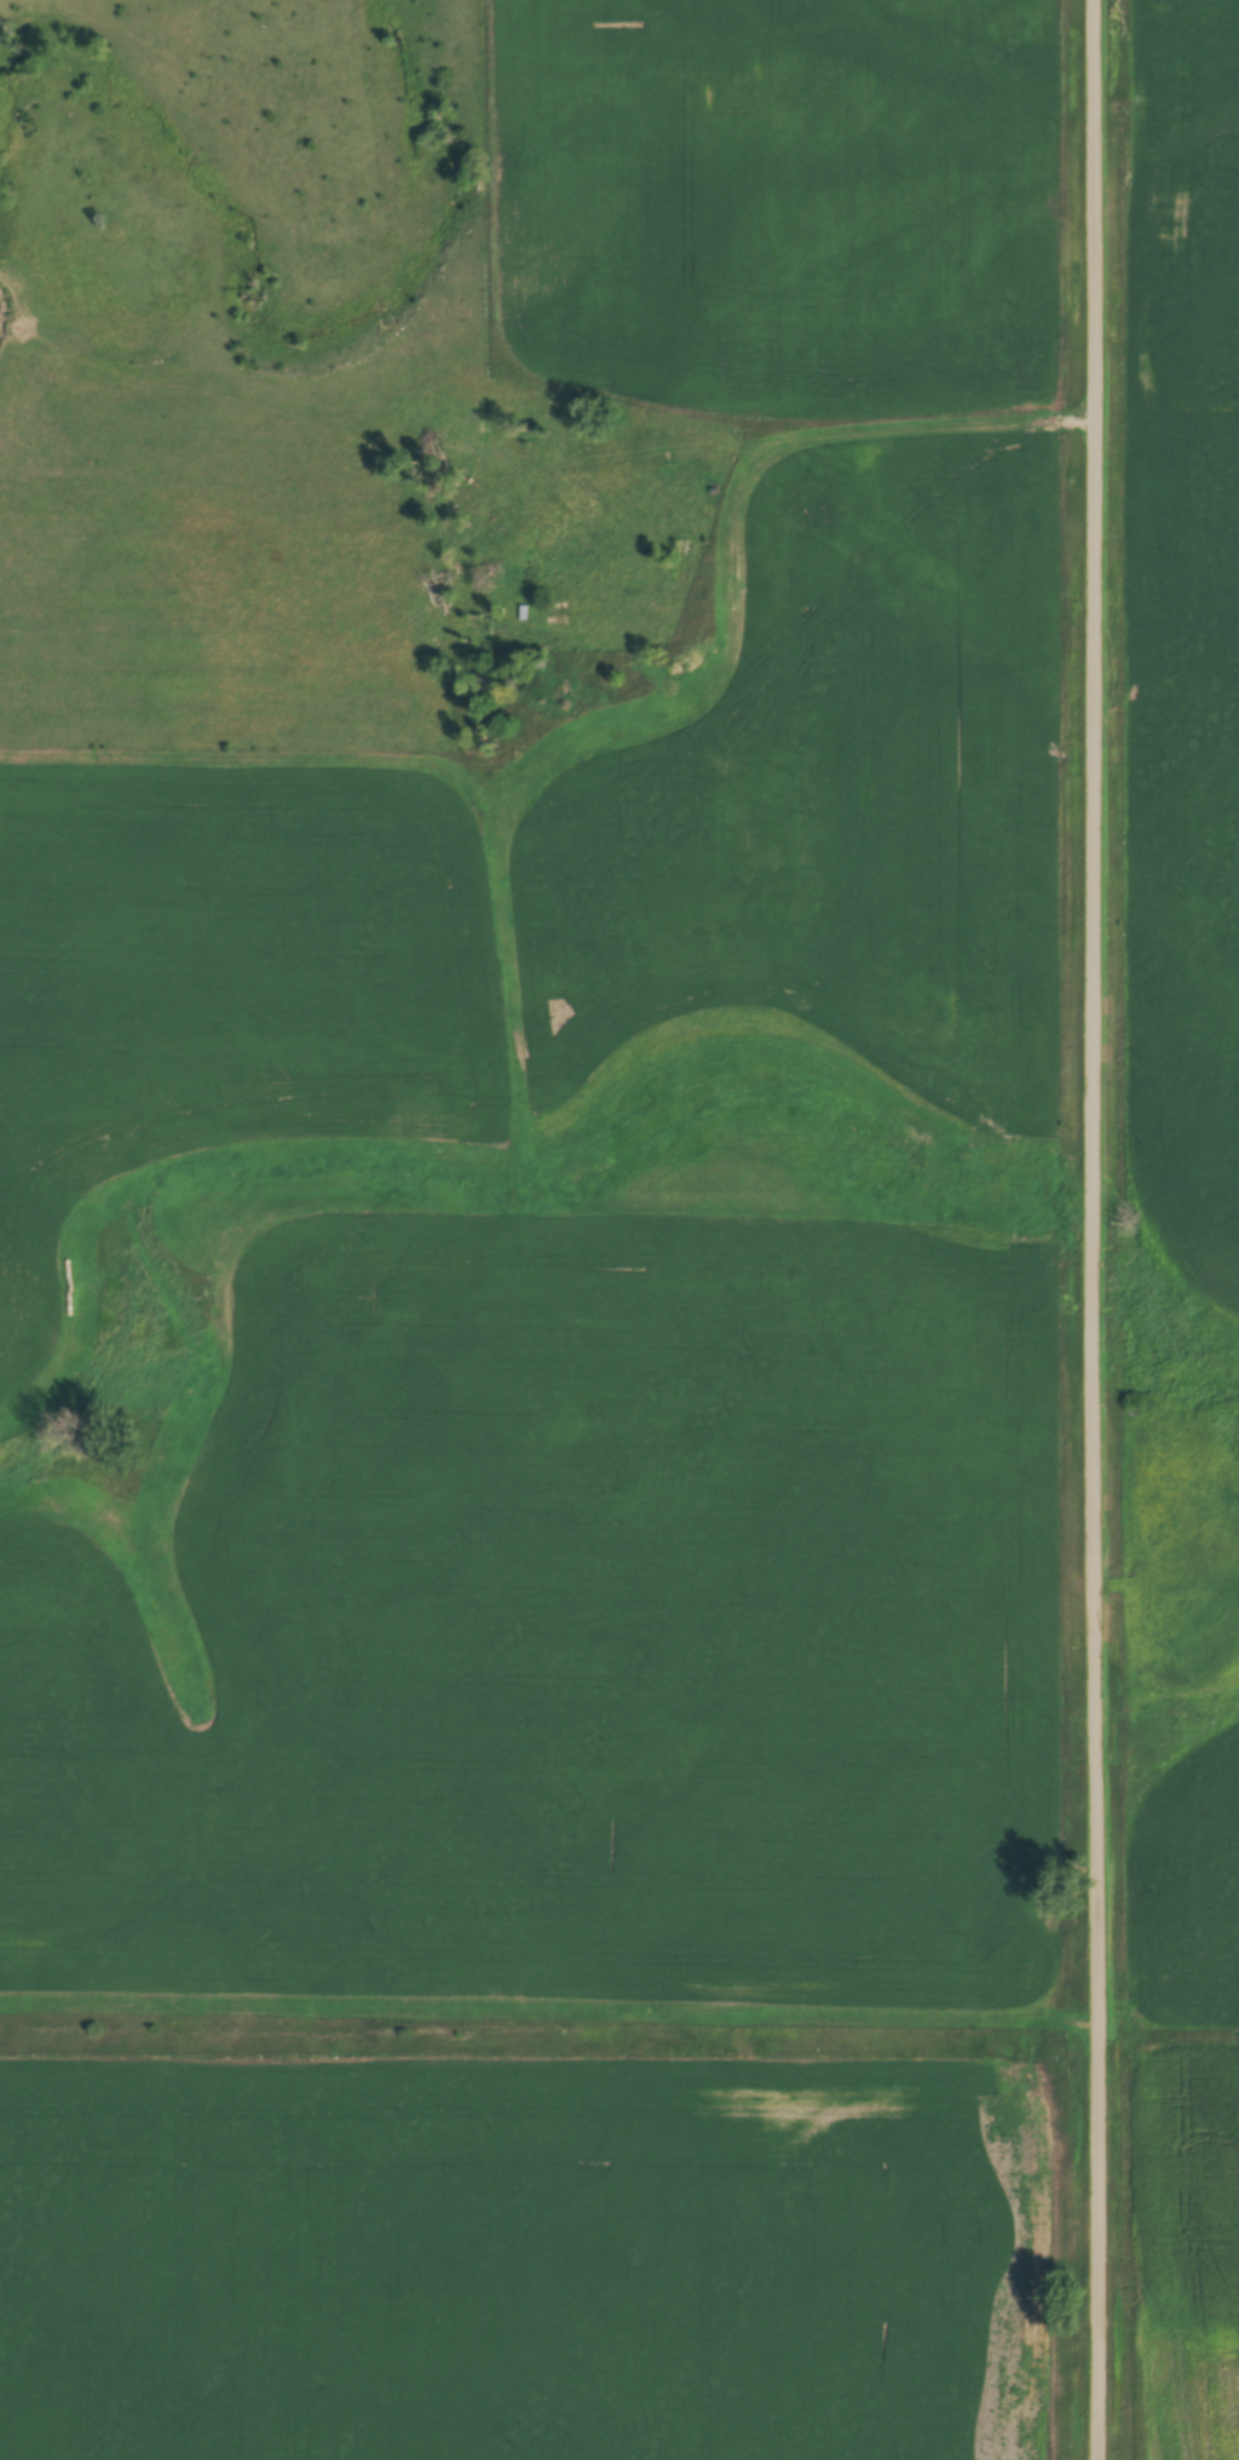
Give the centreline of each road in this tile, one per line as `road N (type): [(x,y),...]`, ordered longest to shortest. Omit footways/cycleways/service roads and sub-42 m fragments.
road 1 (residential): [(1098,2459),(1089,1535),(1092,0)]

